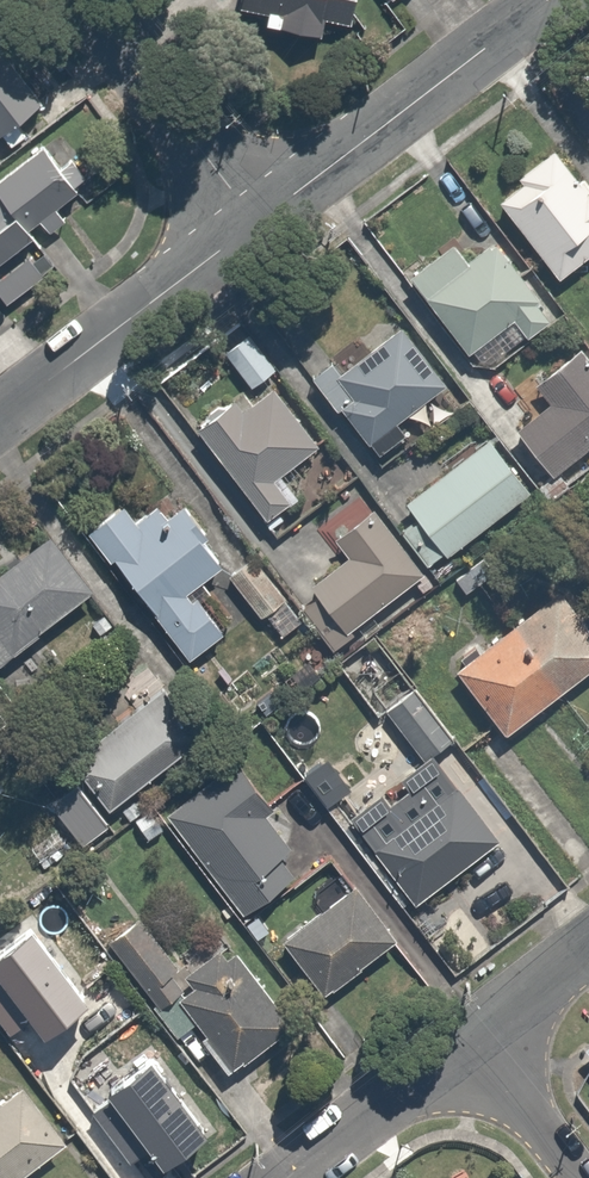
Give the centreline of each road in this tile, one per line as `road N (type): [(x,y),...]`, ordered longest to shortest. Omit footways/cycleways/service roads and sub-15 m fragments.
road 1 (residential): [(264,208),(531,0)]
road 2 (residential): [(0,412),(264,208)]
road 3 (residential): [(95,0),(264,208)]
road 4 (residential): [(473,1039),(289,1177)]
road 5 (residential): [(473,1039),(579,1177)]
road 6 (residential): [(588,949),(473,1039)]

